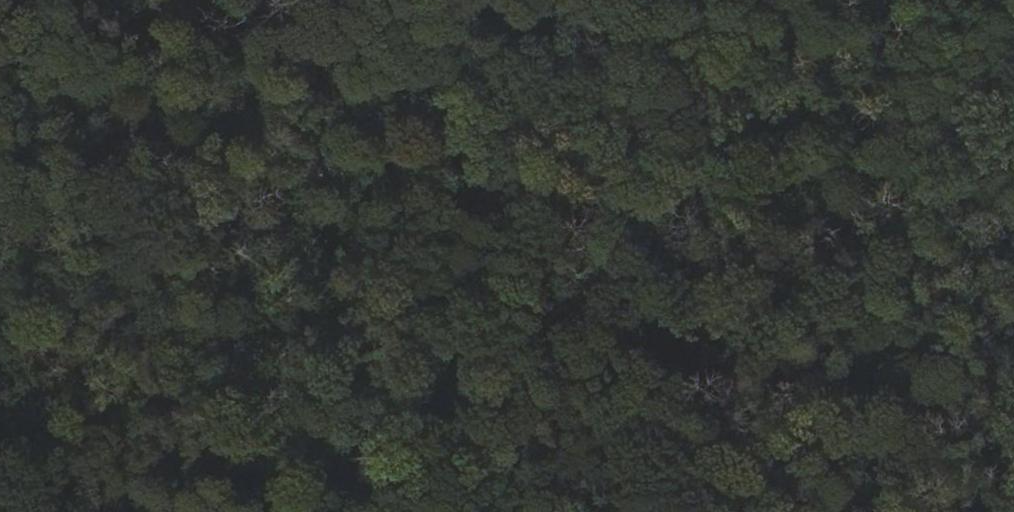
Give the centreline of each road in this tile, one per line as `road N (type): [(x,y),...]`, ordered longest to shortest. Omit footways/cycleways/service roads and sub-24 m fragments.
road 1 (track): [(0,453),(114,511)]

